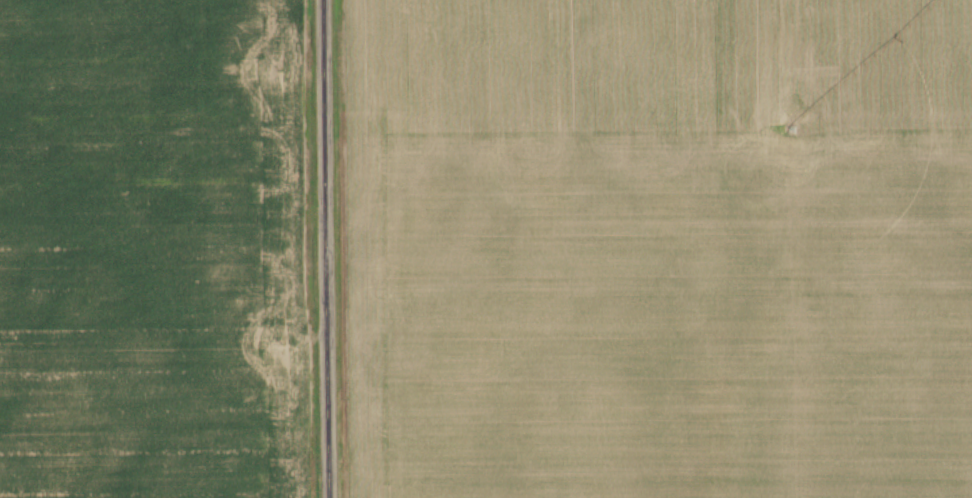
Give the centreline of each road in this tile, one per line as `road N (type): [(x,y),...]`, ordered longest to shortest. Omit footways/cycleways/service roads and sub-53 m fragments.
road 1 (residential): [(335,497),(328,0)]

